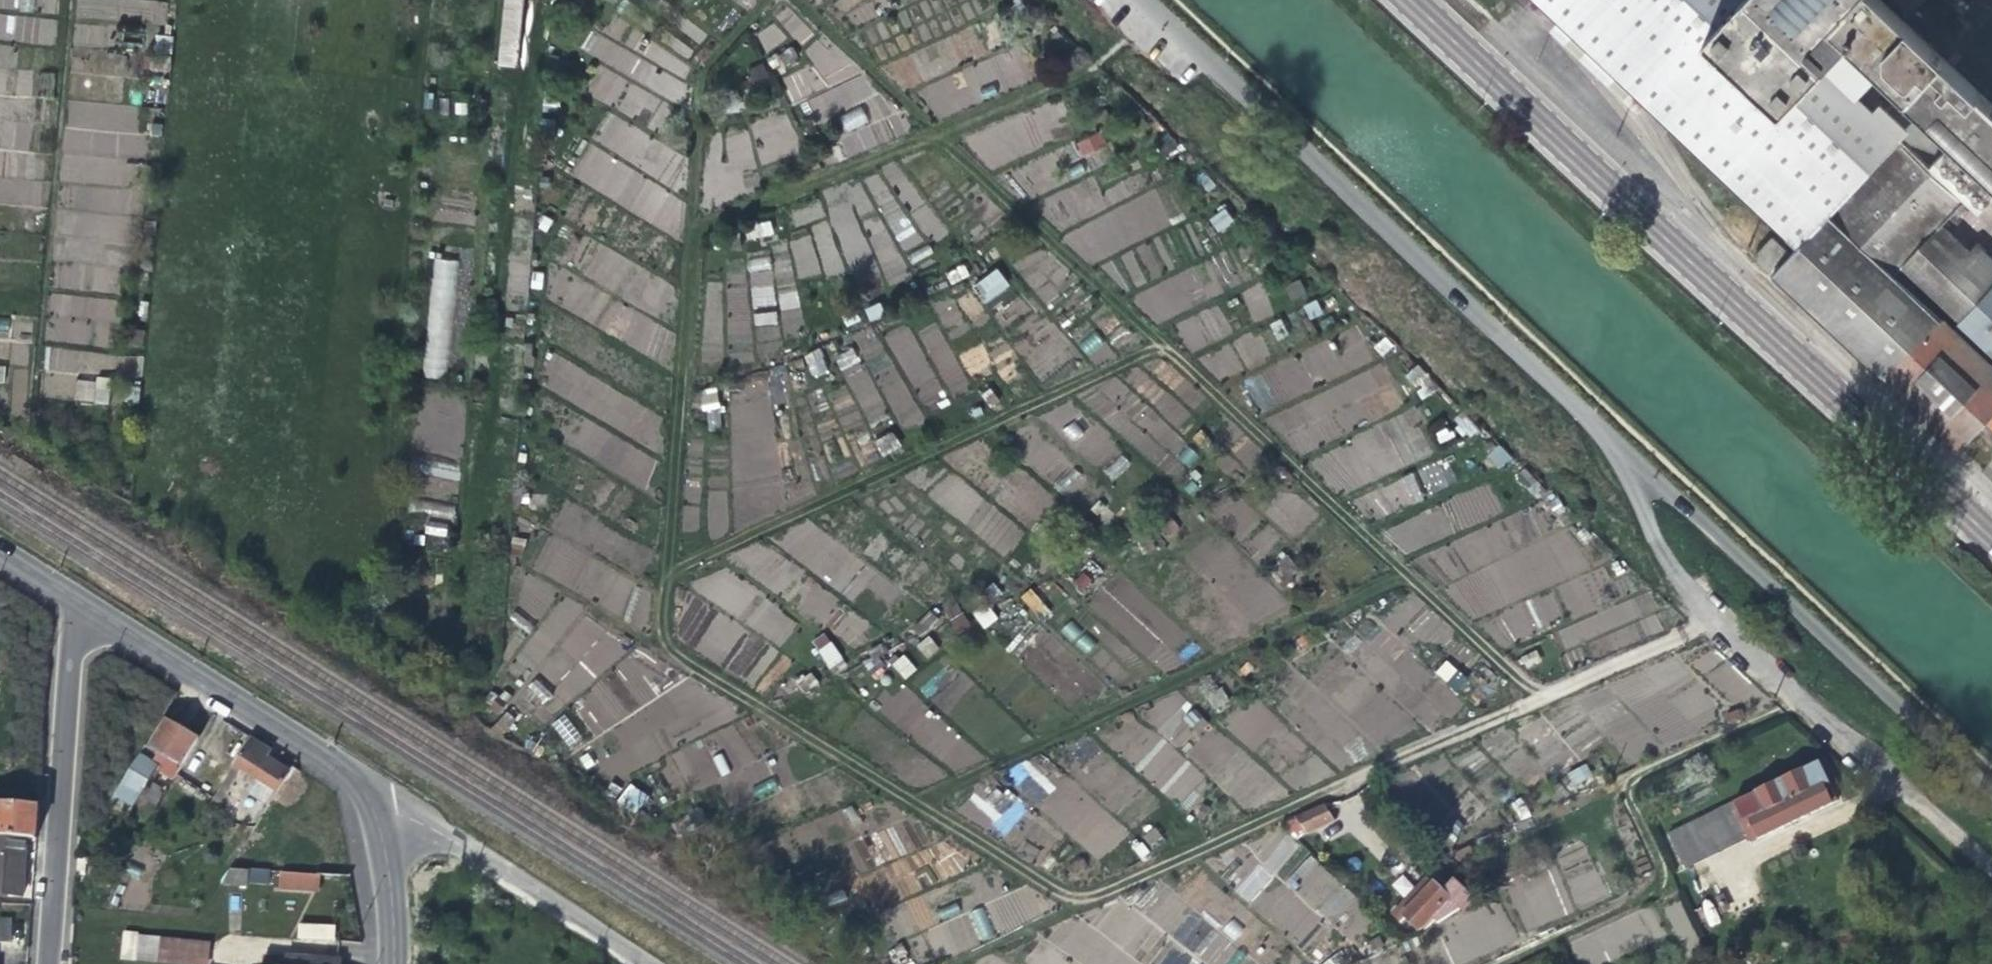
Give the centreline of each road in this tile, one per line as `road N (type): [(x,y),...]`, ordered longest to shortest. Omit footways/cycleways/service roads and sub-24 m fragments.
road 1 (track): [(1714,614),(1095,889),(1058,892),(911,800),(1401,567)]
road 2 (track): [(1553,687),(1524,679),(929,130),(1097,67)]
road 3 (track): [(756,0),(691,67),(660,643),(911,800)]
road 4 (secondary): [(1415,0),(1991,539)]
road 5 (unclassified): [(1141,0),(1625,458)]
road 6 (unclassified): [(1991,868),(1866,761),(1673,573),(1627,485),(1625,458)]
road 7 (track): [(1159,342),(660,573)]
road 8 (track): [(1796,692),(1610,784),(1646,877),(1464,963)]
road 9 (unclassified): [(1625,458),(1991,798)]
road 10 (residential): [(49,963),(75,601)]
road 11 (residential): [(370,804),(320,752),(75,601)]
road 12 (residential): [(644,963),(450,838),(370,804)]
road 13 (track): [(929,130),(705,218),(681,242)]
road 14 (track): [(929,130),(804,0)]
road 15 (residential): [(370,804),(387,864),(394,963)]

